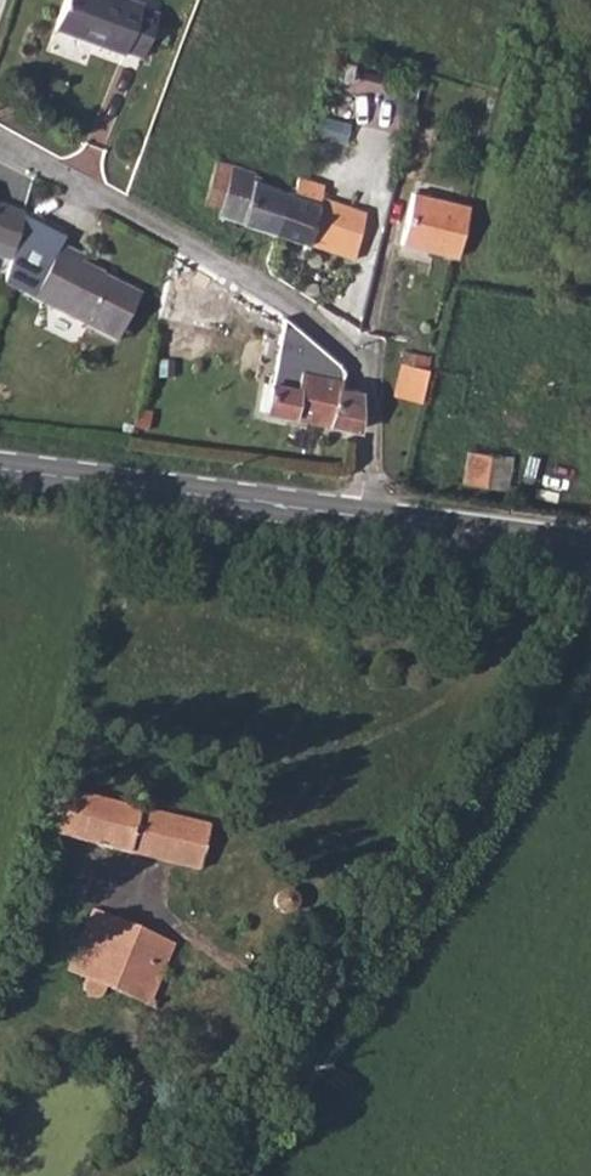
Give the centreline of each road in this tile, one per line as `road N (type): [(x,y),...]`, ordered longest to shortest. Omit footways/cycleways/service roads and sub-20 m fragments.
road 1 (track): [(590,596),(498,803),(218,1175)]
road 2 (unclassified): [(0,149),(230,272),(365,363),(361,517)]
road 3 (secondary): [(361,517),(0,473)]
road 4 (secondary): [(590,547),(361,517)]

